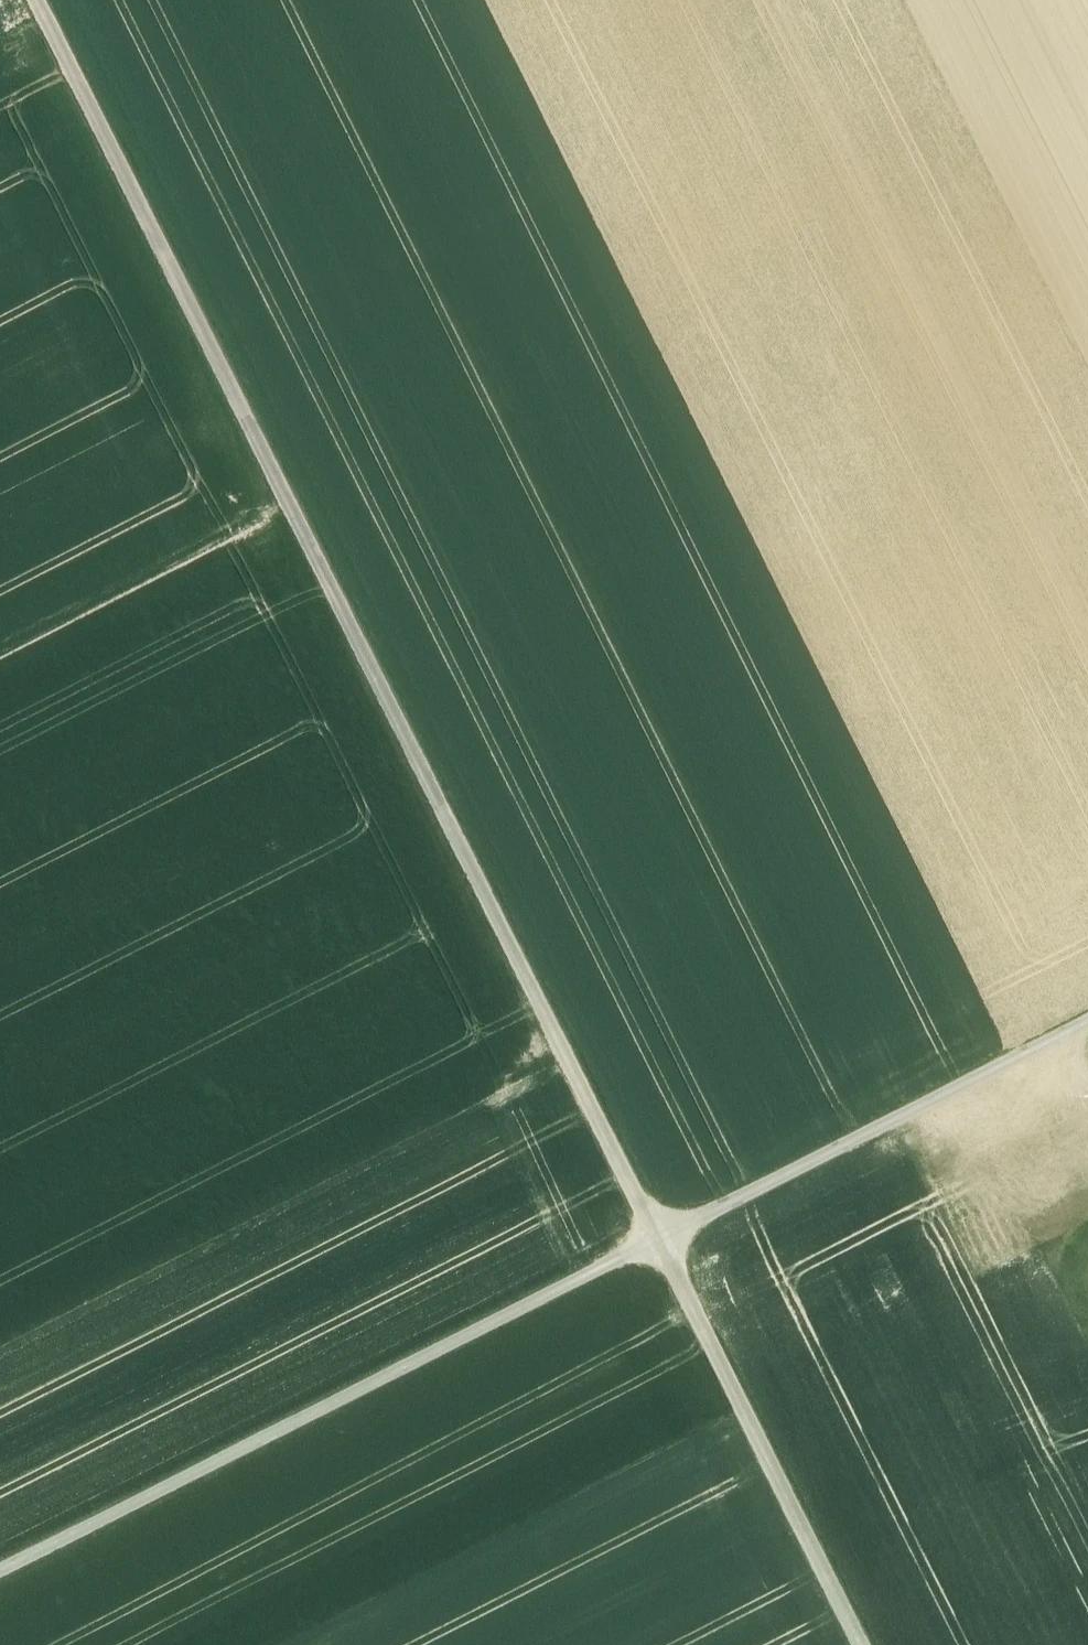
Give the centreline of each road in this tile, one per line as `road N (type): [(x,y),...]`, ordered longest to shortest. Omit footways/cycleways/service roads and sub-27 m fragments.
road 1 (track): [(46,0),(872,1644)]
road 2 (track): [(1087,1045),(0,1603)]

